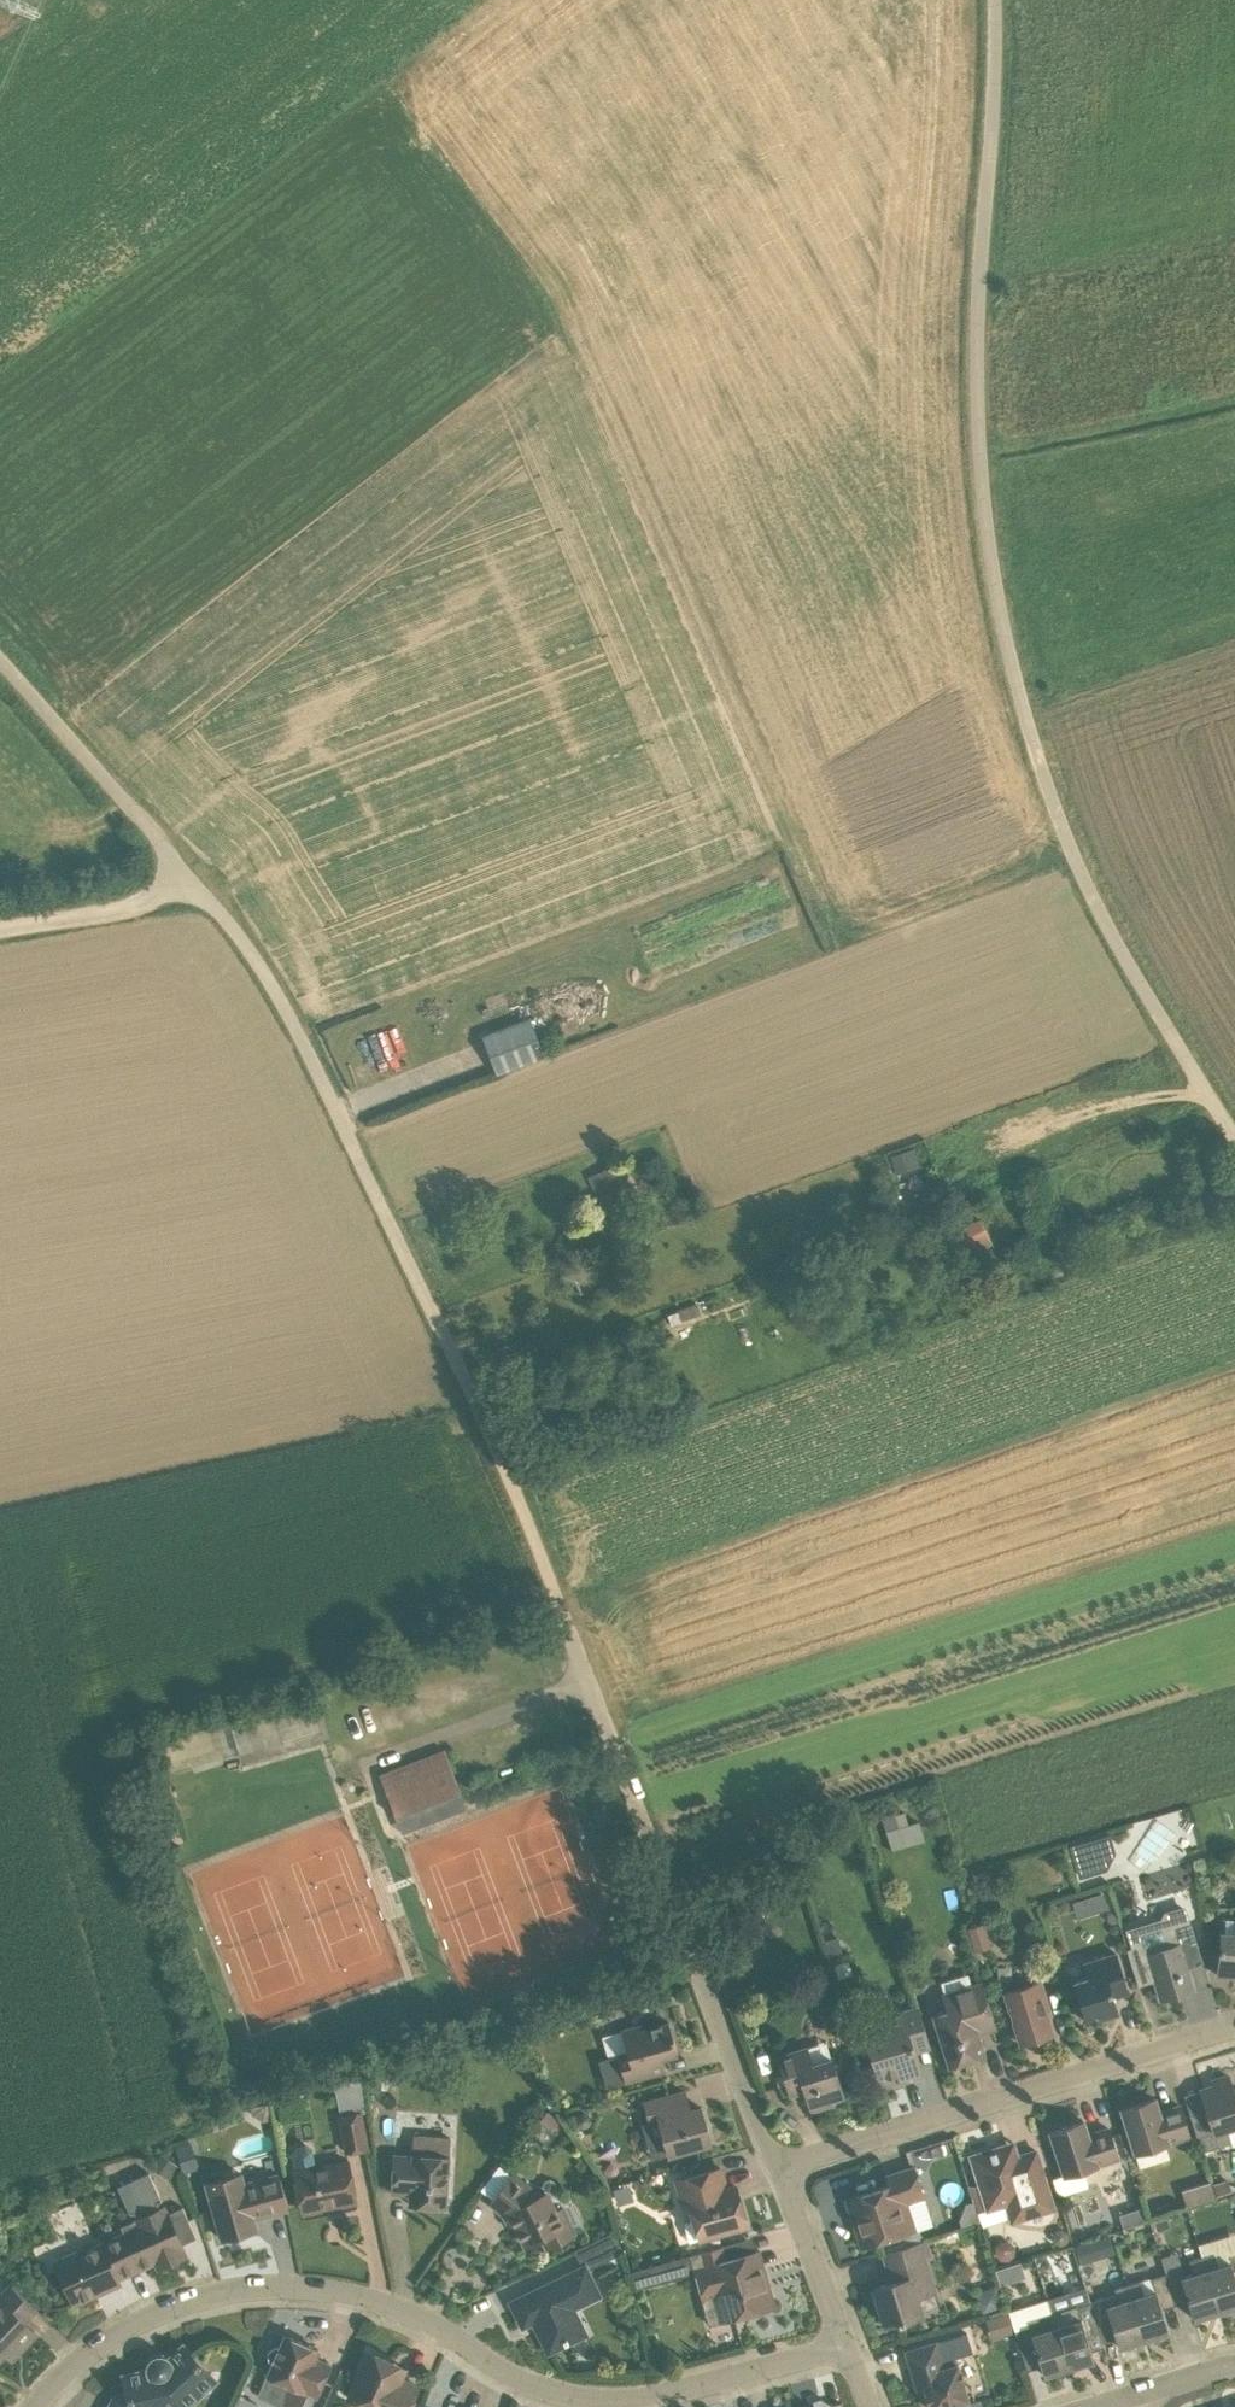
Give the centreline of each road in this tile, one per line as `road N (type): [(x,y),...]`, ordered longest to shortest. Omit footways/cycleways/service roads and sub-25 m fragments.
road 1 (unclassified): [(1234,1143),(1097,915),(1040,771),(994,589),(972,359),(993,0)]
road 2 (unclassified): [(546,1566),(461,1356),(320,1079),(211,908),(0,662)]
road 3 (residential): [(39,2406),(80,2361),(136,2325),(254,2292),(355,2293),(545,2386),(637,2401),(846,2345)]
road 4 (residential): [(781,2170),(546,1566)]
road 5 (residential): [(1234,2028),(781,2170)]
road 6 (track): [(0,936),(203,899)]
road 7 (residential): [(846,2345),(781,2170)]

